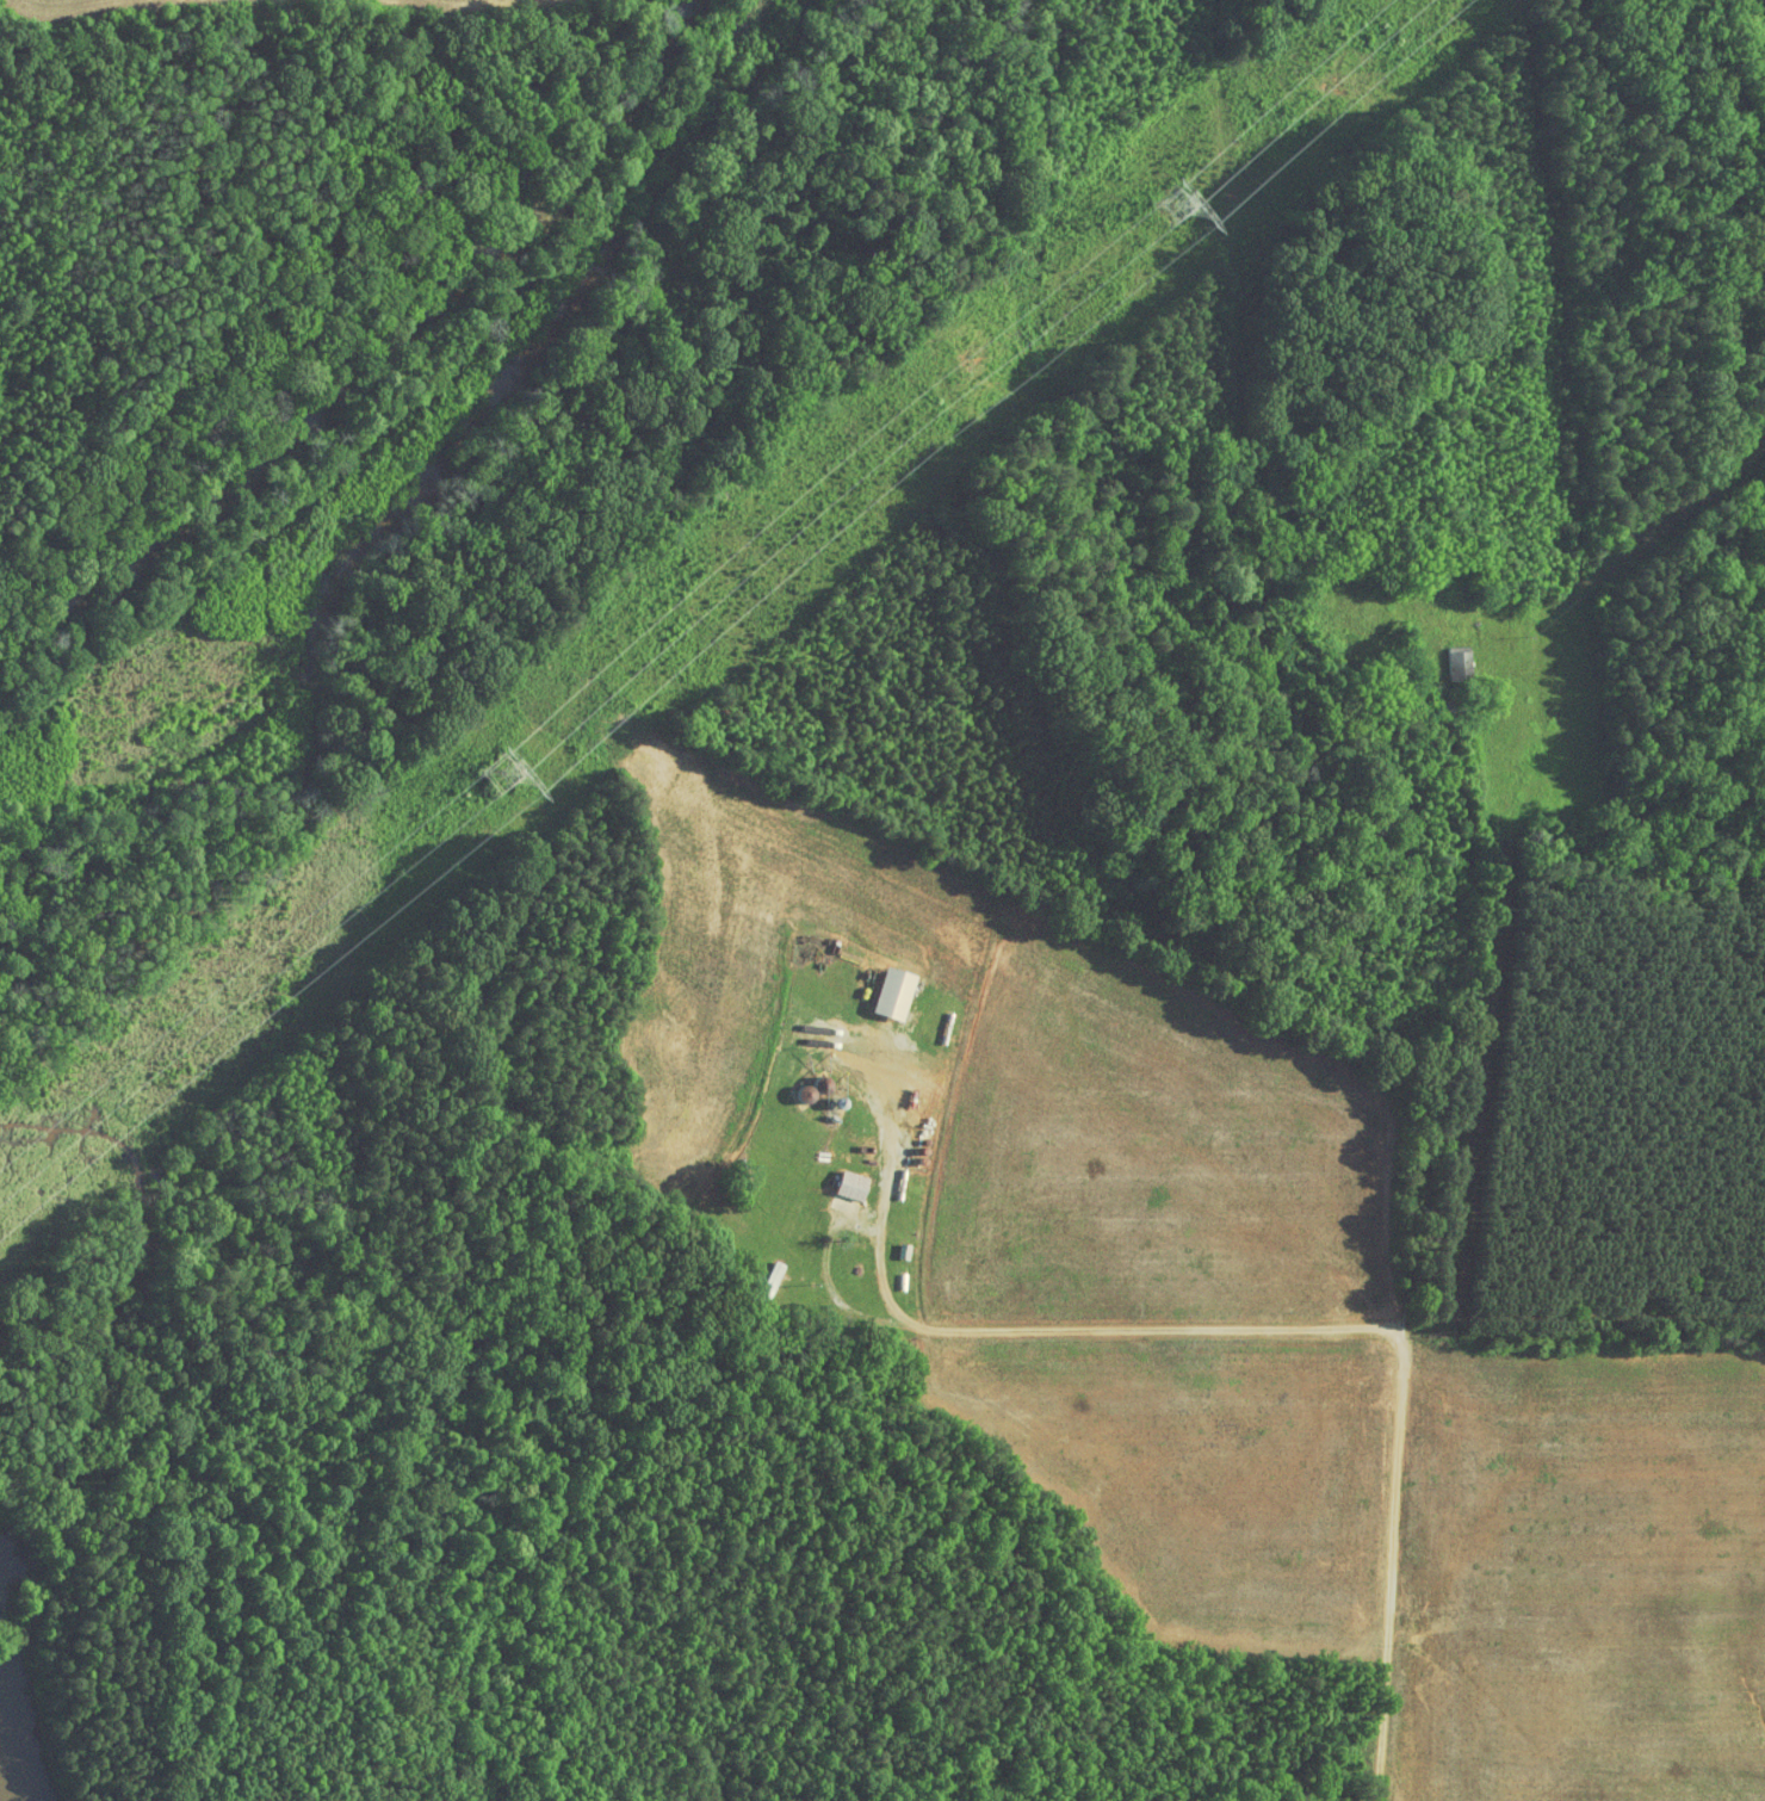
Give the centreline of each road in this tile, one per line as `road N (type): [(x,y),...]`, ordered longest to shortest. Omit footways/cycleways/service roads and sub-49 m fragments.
road 1 (residential): [(1376,1800),(1406,1357),(1412,1079),(1469,974),(1474,908),(1447,720)]

